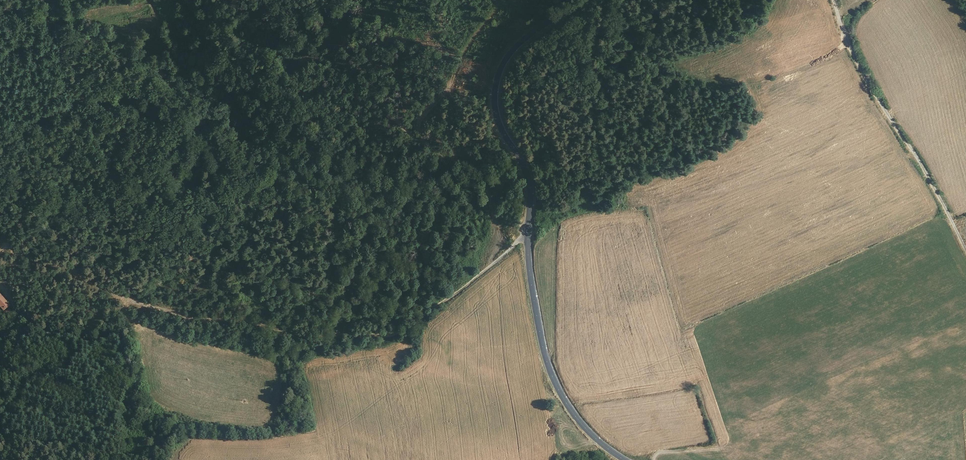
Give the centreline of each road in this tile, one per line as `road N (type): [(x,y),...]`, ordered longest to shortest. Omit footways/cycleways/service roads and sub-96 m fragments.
road 1 (track): [(0,249),(132,306),(277,332),(400,330),(527,230)]
road 2 (tertiary): [(585,0),(503,62),(494,104),(525,169),(529,267),(556,383),(574,414),(626,459)]
road 3 (track): [(834,0),(850,47),(965,249)]
road 4 (track): [(147,0),(166,64),(0,122)]

